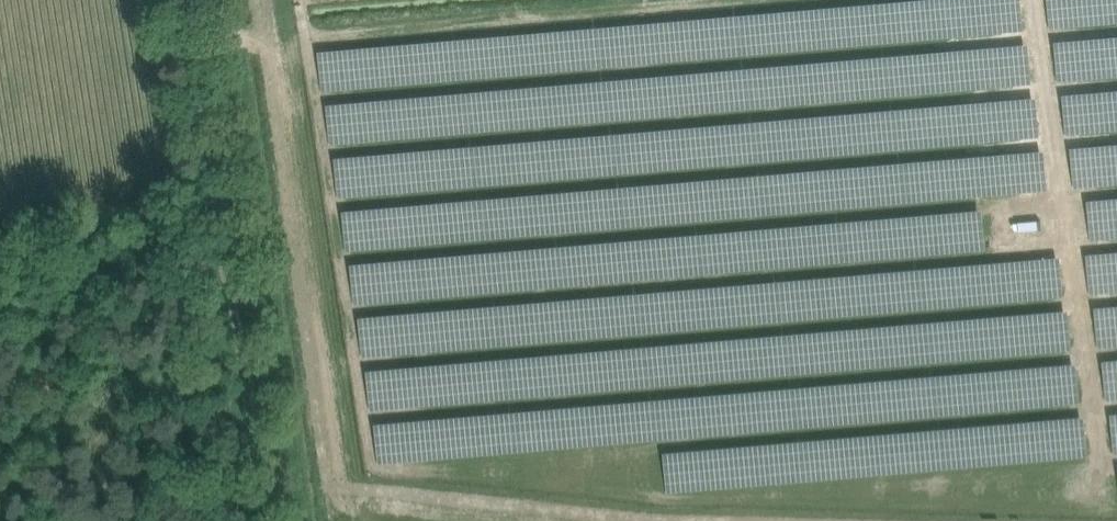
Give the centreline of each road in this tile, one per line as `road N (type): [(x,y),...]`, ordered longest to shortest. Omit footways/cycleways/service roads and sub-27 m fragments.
road 1 (track): [(223,162),(198,0)]

